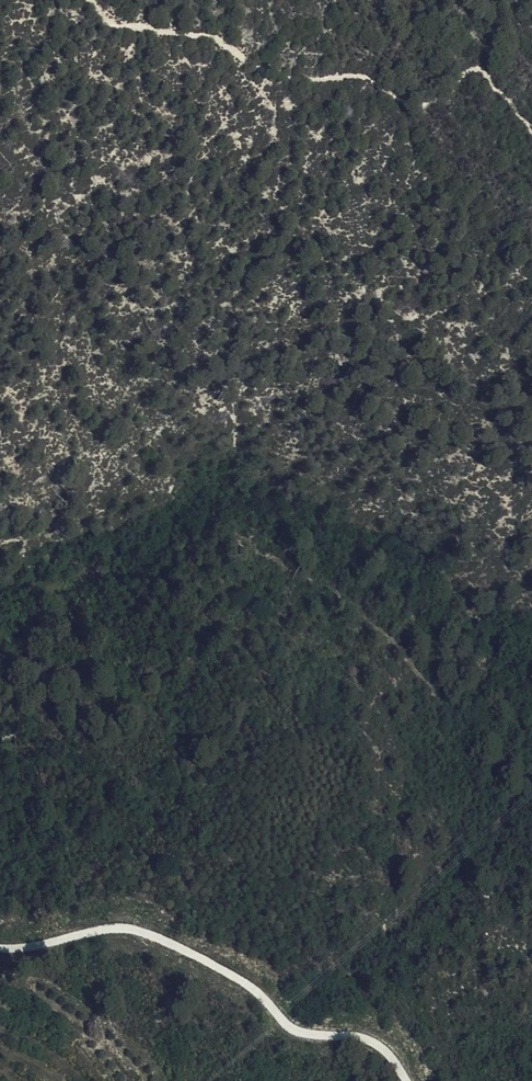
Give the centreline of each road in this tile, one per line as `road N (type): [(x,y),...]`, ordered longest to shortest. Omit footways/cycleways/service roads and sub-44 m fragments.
road 1 (track): [(410,1080),(380,1046),(296,1030),(234,976),(147,936),(125,929),(0,948)]

